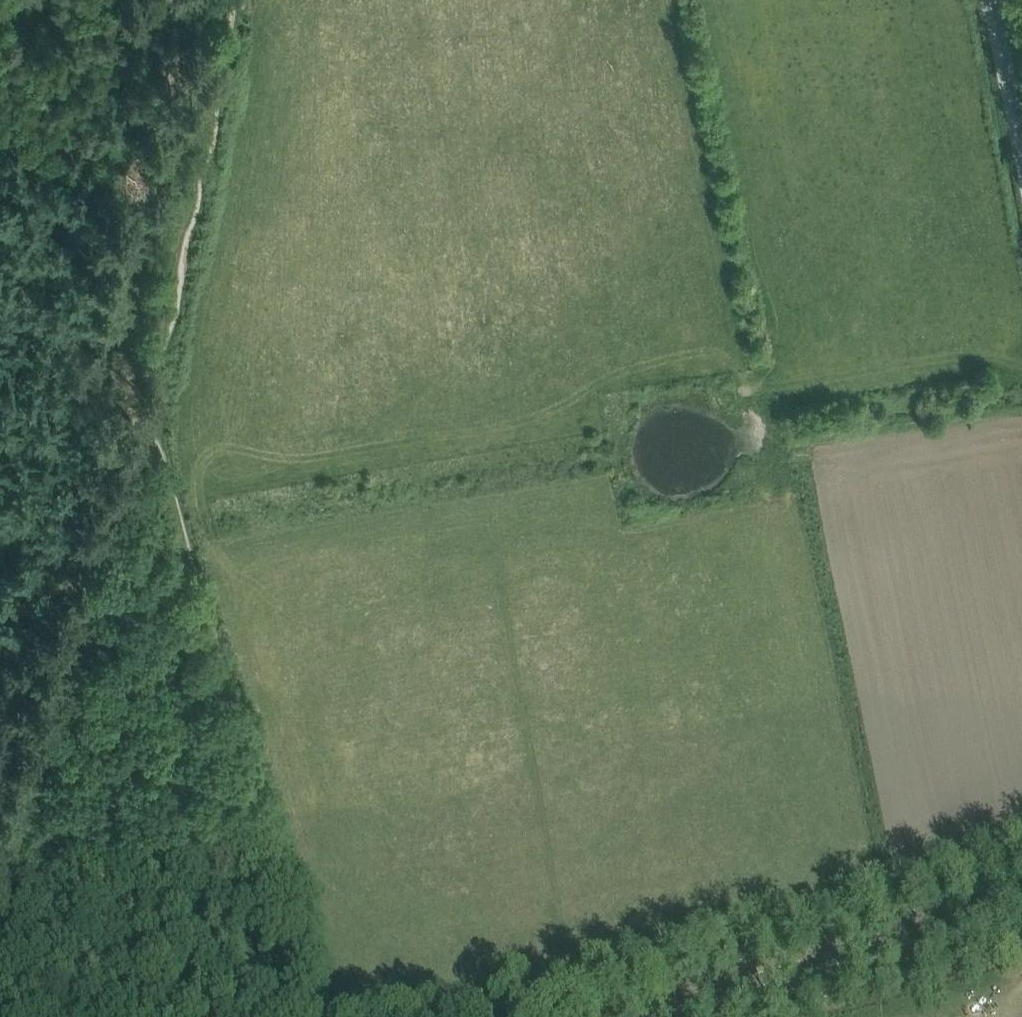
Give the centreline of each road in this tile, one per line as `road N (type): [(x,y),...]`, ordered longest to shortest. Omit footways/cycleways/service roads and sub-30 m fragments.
road 1 (unclassified): [(693,1016),(1021,911)]

